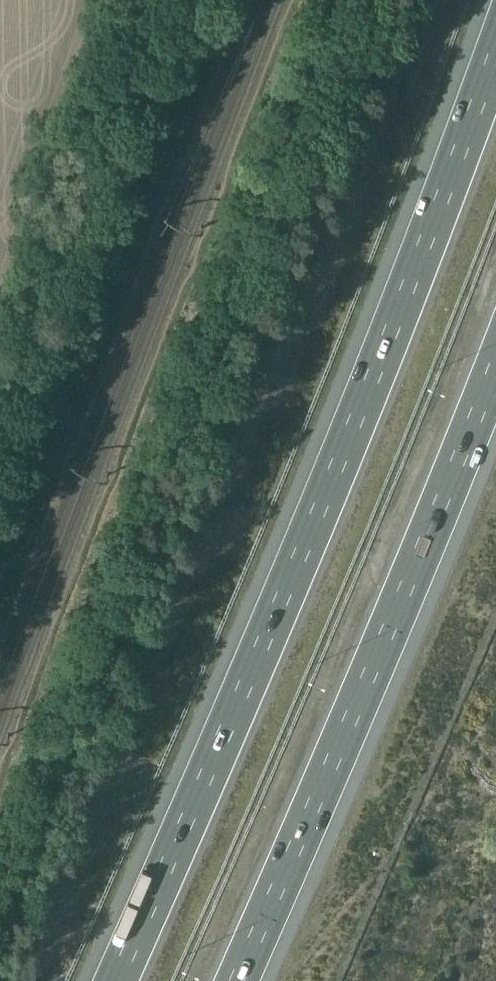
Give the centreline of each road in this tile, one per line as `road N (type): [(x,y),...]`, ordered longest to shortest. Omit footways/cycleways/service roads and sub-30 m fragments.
road 1 (motorway): [(495,54),(316,523),(114,980)]
road 2 (motorway): [(233,980),(416,570),(495,369)]

